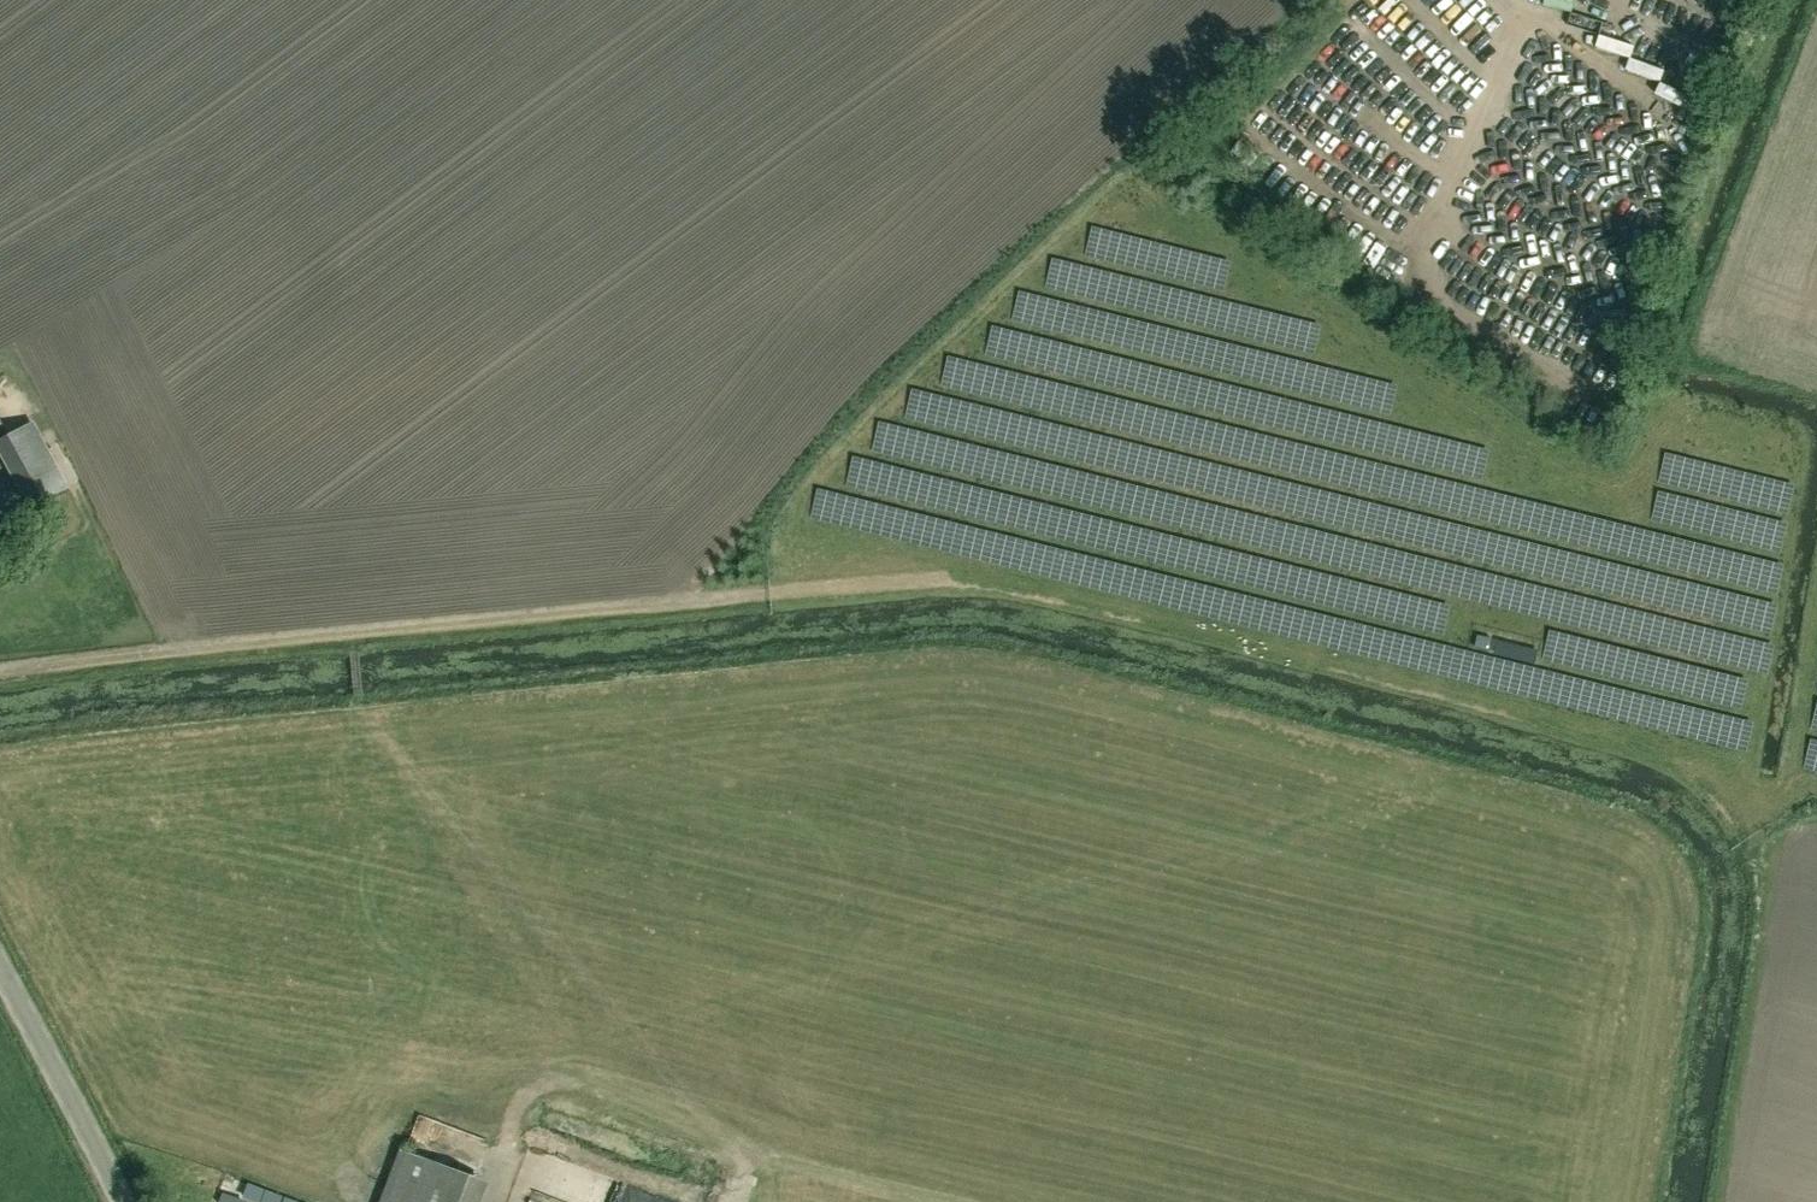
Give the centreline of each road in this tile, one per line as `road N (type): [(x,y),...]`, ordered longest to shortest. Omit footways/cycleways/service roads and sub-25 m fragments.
road 1 (tertiary): [(122,1201),(0,965)]

